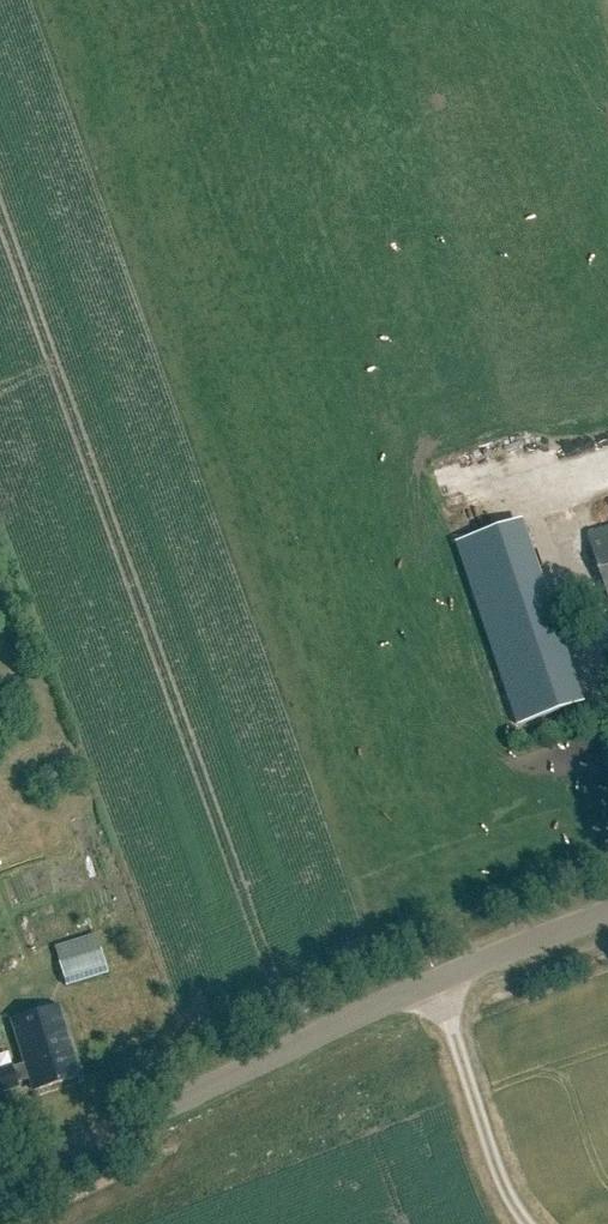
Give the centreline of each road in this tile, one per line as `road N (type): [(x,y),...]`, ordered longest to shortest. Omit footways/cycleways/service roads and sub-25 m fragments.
road 1 (unclassified): [(0,1179),(435,982)]
road 2 (unclassified): [(524,1223),(492,1163),(435,982)]
road 3 (unclassified): [(435,982),(607,916)]

